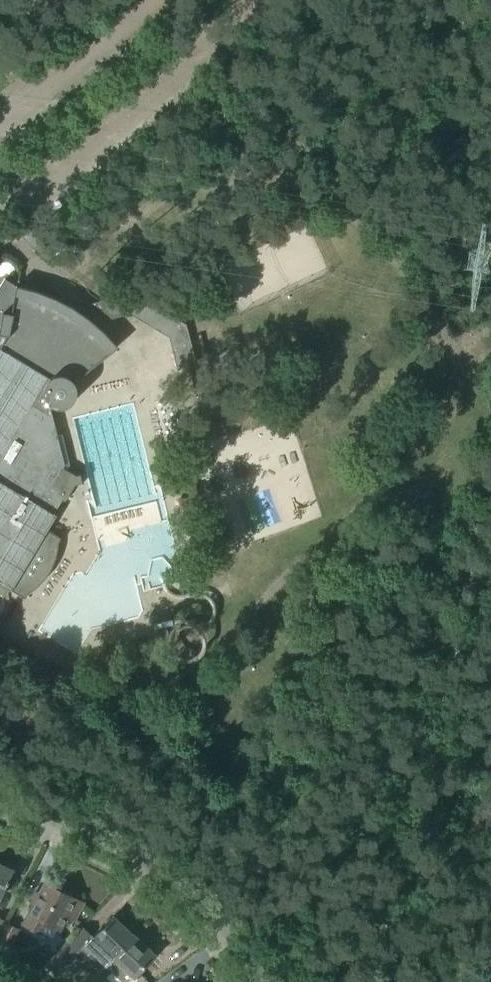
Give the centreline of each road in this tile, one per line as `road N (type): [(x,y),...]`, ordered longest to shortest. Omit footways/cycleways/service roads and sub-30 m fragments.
road 1 (residential): [(263,981),(217,916),(158,863),(0,788)]

